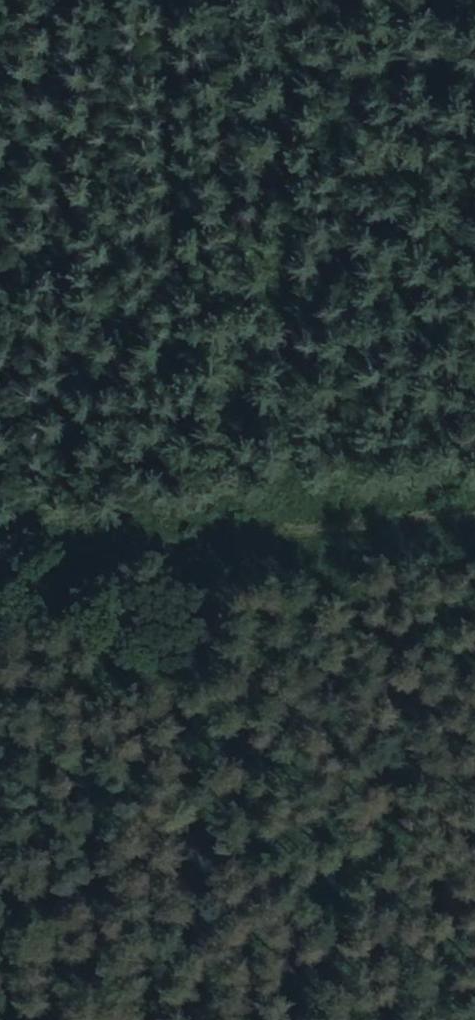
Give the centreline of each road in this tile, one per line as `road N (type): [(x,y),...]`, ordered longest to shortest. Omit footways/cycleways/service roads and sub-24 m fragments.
road 1 (track): [(0,585),(474,528)]

